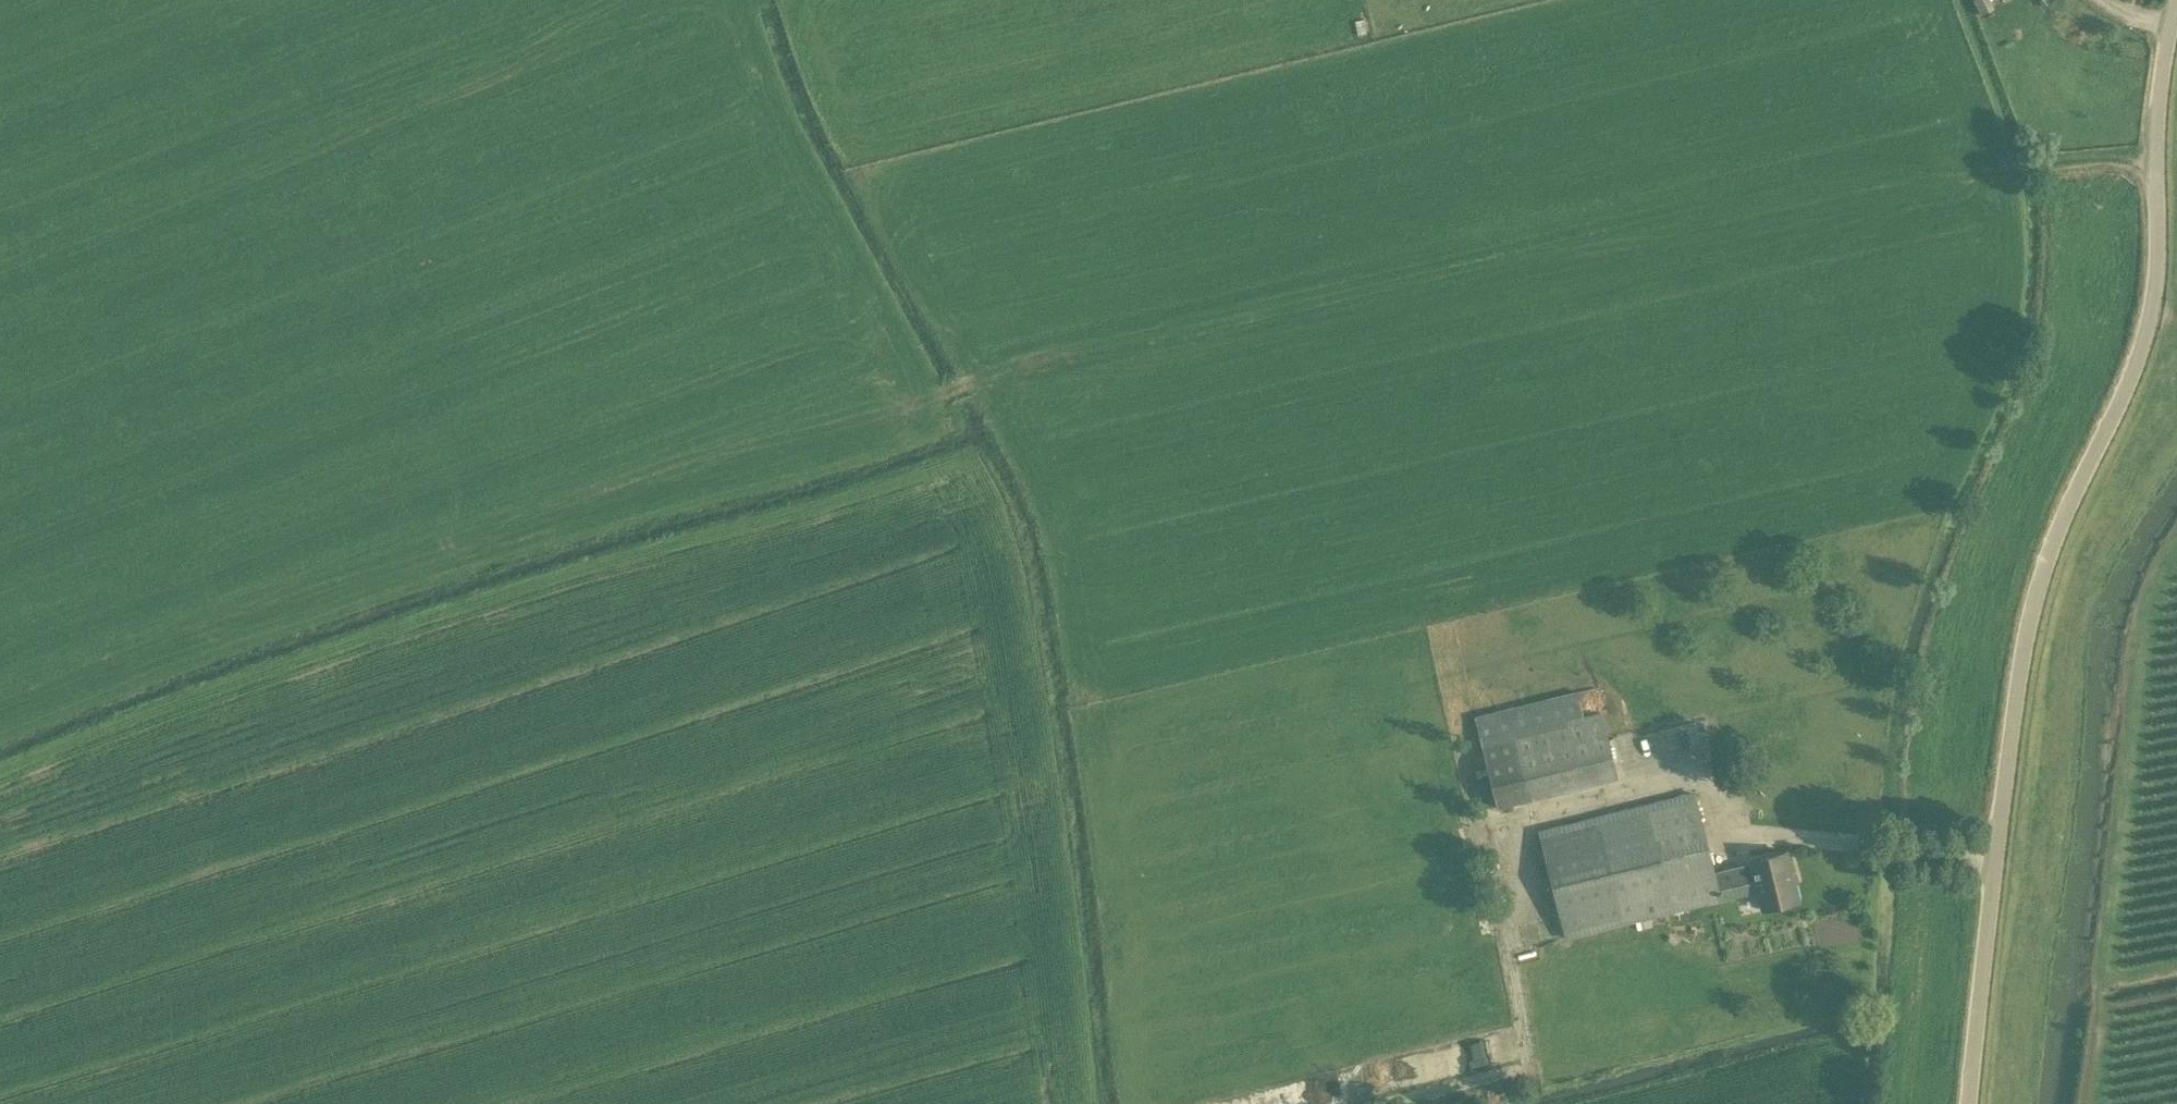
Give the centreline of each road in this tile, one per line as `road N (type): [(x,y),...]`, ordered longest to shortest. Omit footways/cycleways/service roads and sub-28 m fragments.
road 1 (unclassified): [(1974,1103),(2037,602),(2058,537),(2151,338),(2159,295),(2161,156),(2176,4)]

